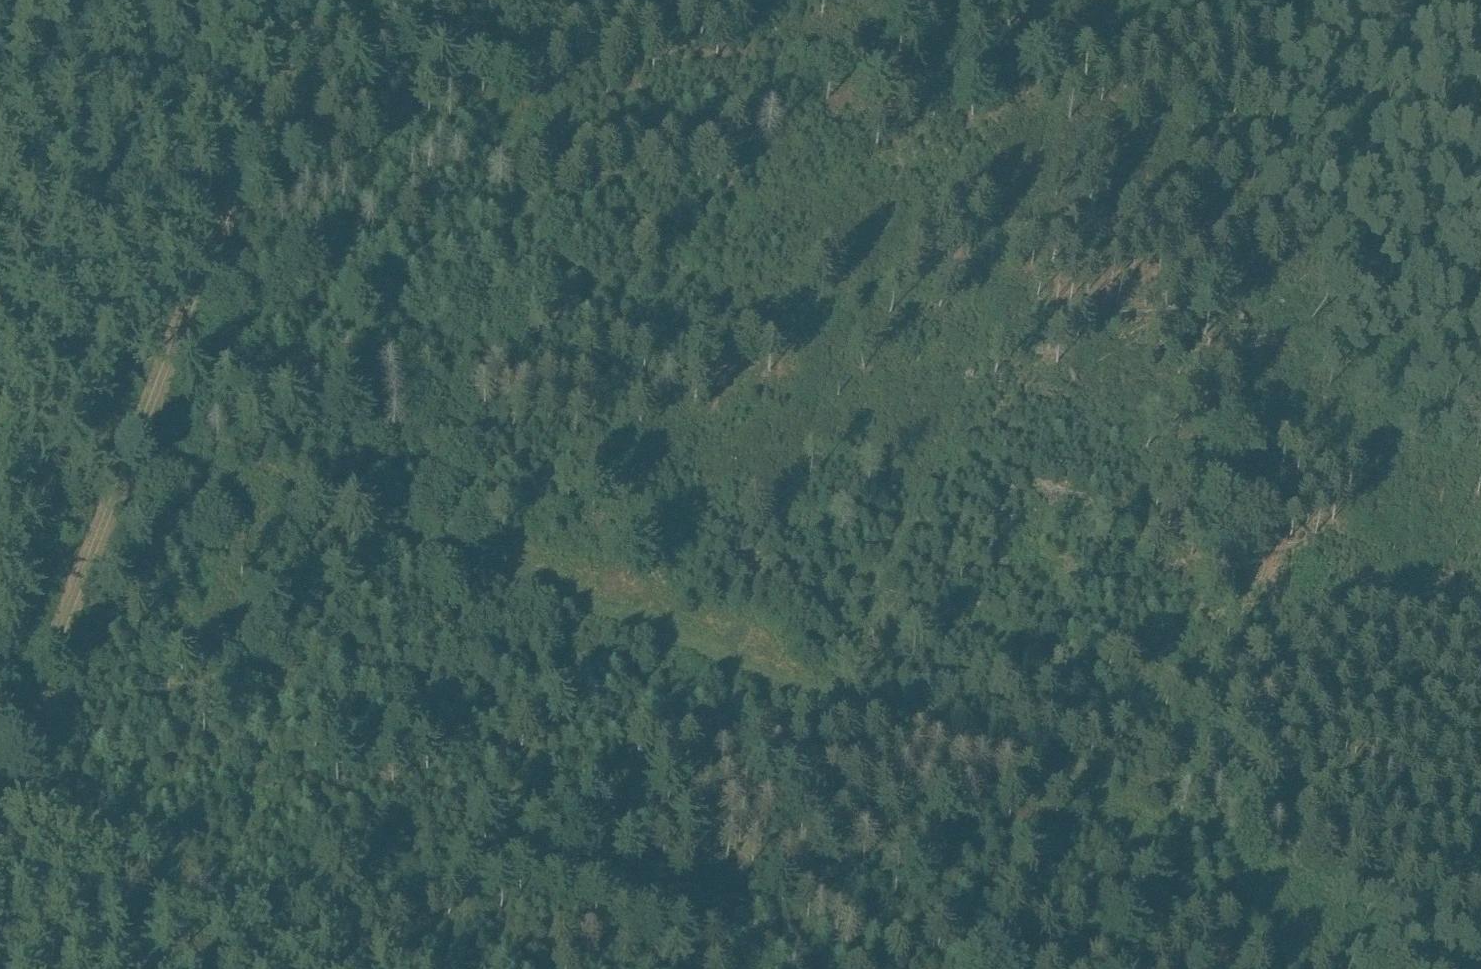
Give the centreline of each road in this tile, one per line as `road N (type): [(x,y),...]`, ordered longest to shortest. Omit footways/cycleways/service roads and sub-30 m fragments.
road 1 (track): [(0,807),(316,0)]

